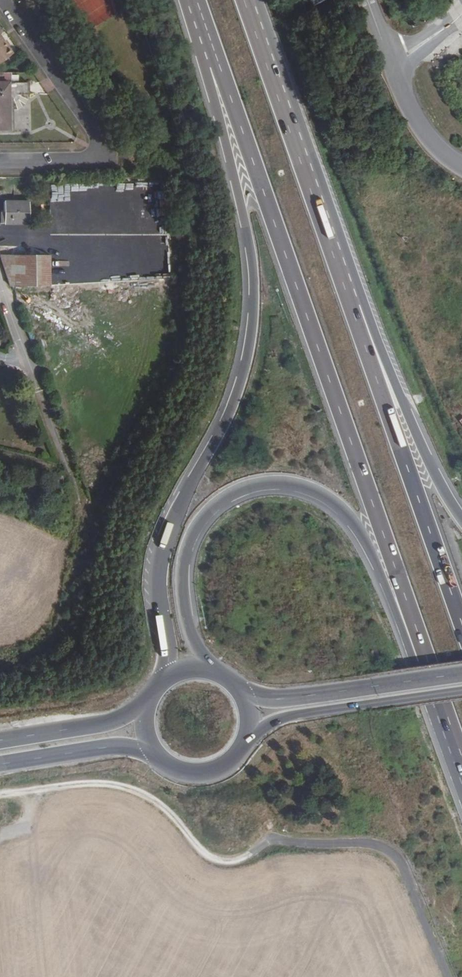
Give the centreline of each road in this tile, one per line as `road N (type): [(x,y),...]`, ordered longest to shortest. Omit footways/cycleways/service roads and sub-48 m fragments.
road 1 (motorway): [(197,0),(425,668)]
road 2 (motorway): [(186,0),(238,192),(254,290),(243,377),(163,555),(165,677)]
road 3 (track): [(447,976),(405,866),(390,849),(279,839),(239,860),(218,860),(138,792),(93,783),(34,790)]
road 4 (motorway): [(212,670),(185,606),(189,542),(225,499),(274,482),(320,494),(349,518),(414,662),(425,668)]
road 5 (motorway): [(461,627),(318,197)]
road 6 (motorway): [(461,516),(422,443),(318,197)]
road 7 (residential): [(2,0),(99,139),(99,161),(0,162)]
road 8 (residential): [(77,508),(0,276)]
road 9 (primary): [(244,743),(287,715),(461,691)]
road 10 (primary): [(461,674),(278,699),(239,689)]
road 11 (motorway): [(318,197),(248,0)]
road 12 (primary): [(0,765),(122,746),(158,756)]
road 13 (primary): [(147,700),(114,721),(0,741)]
road 14 (tertiary): [(392,65),(420,125),(461,166)]

